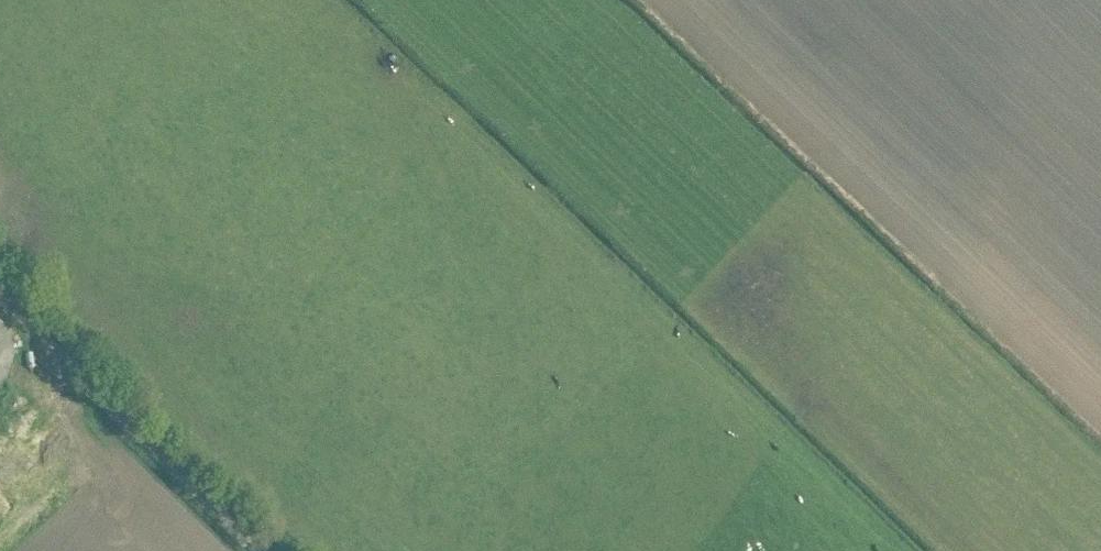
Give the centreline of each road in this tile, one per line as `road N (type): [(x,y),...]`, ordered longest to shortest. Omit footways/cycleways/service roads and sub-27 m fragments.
road 1 (track): [(255,550),(0,303)]

